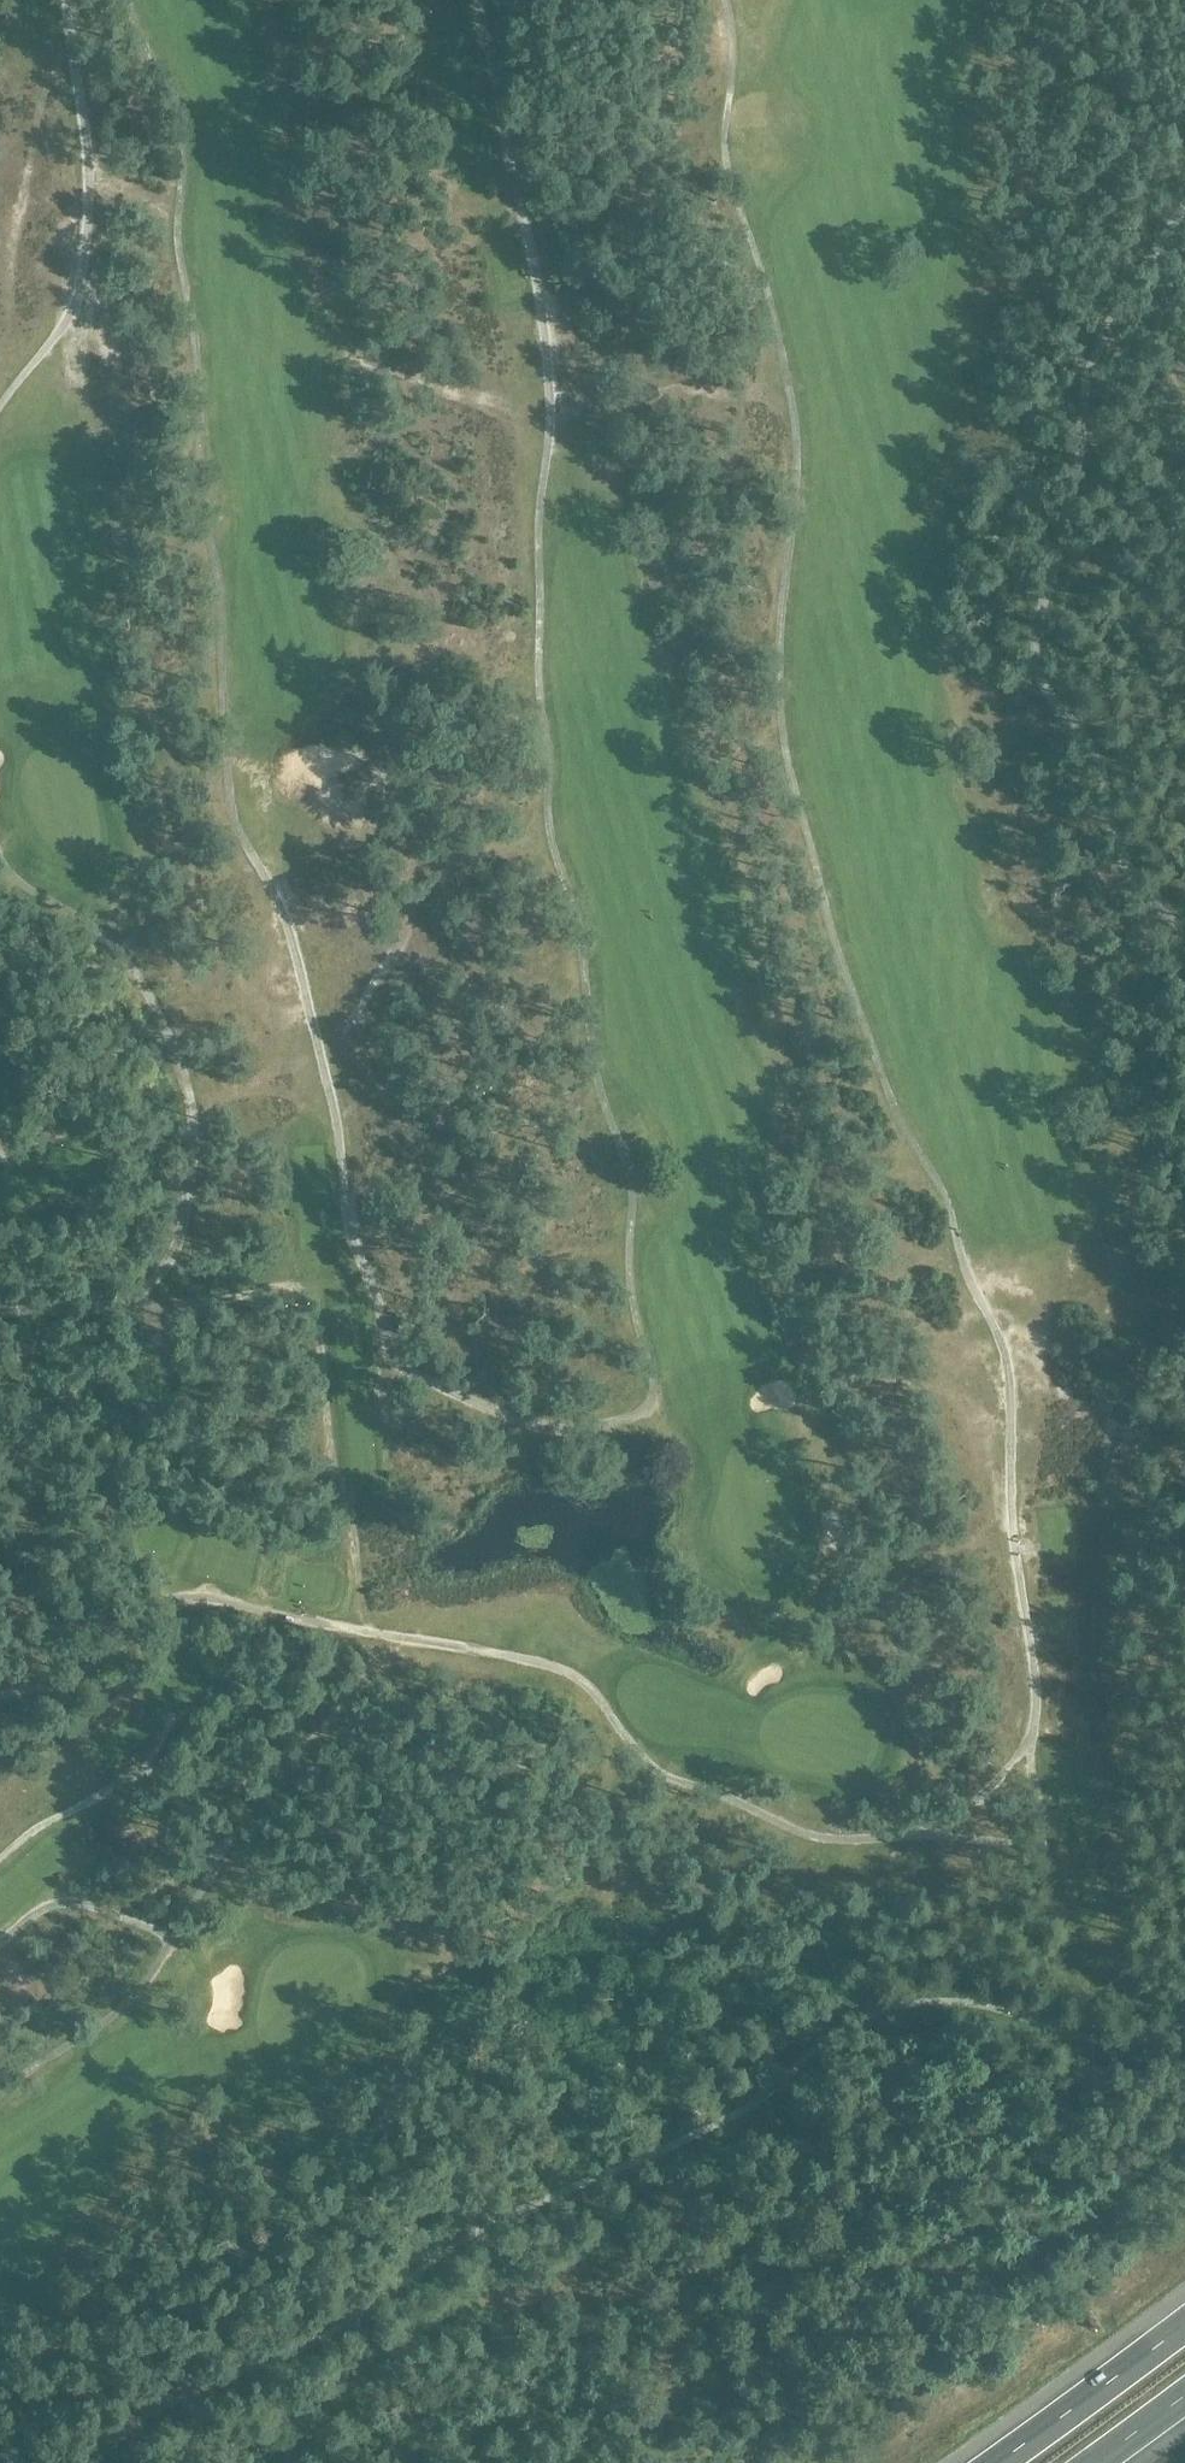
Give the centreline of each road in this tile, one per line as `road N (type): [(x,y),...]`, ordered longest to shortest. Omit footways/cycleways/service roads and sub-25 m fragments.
road 1 (motorway): [(1184,2317),(983,2462)]

